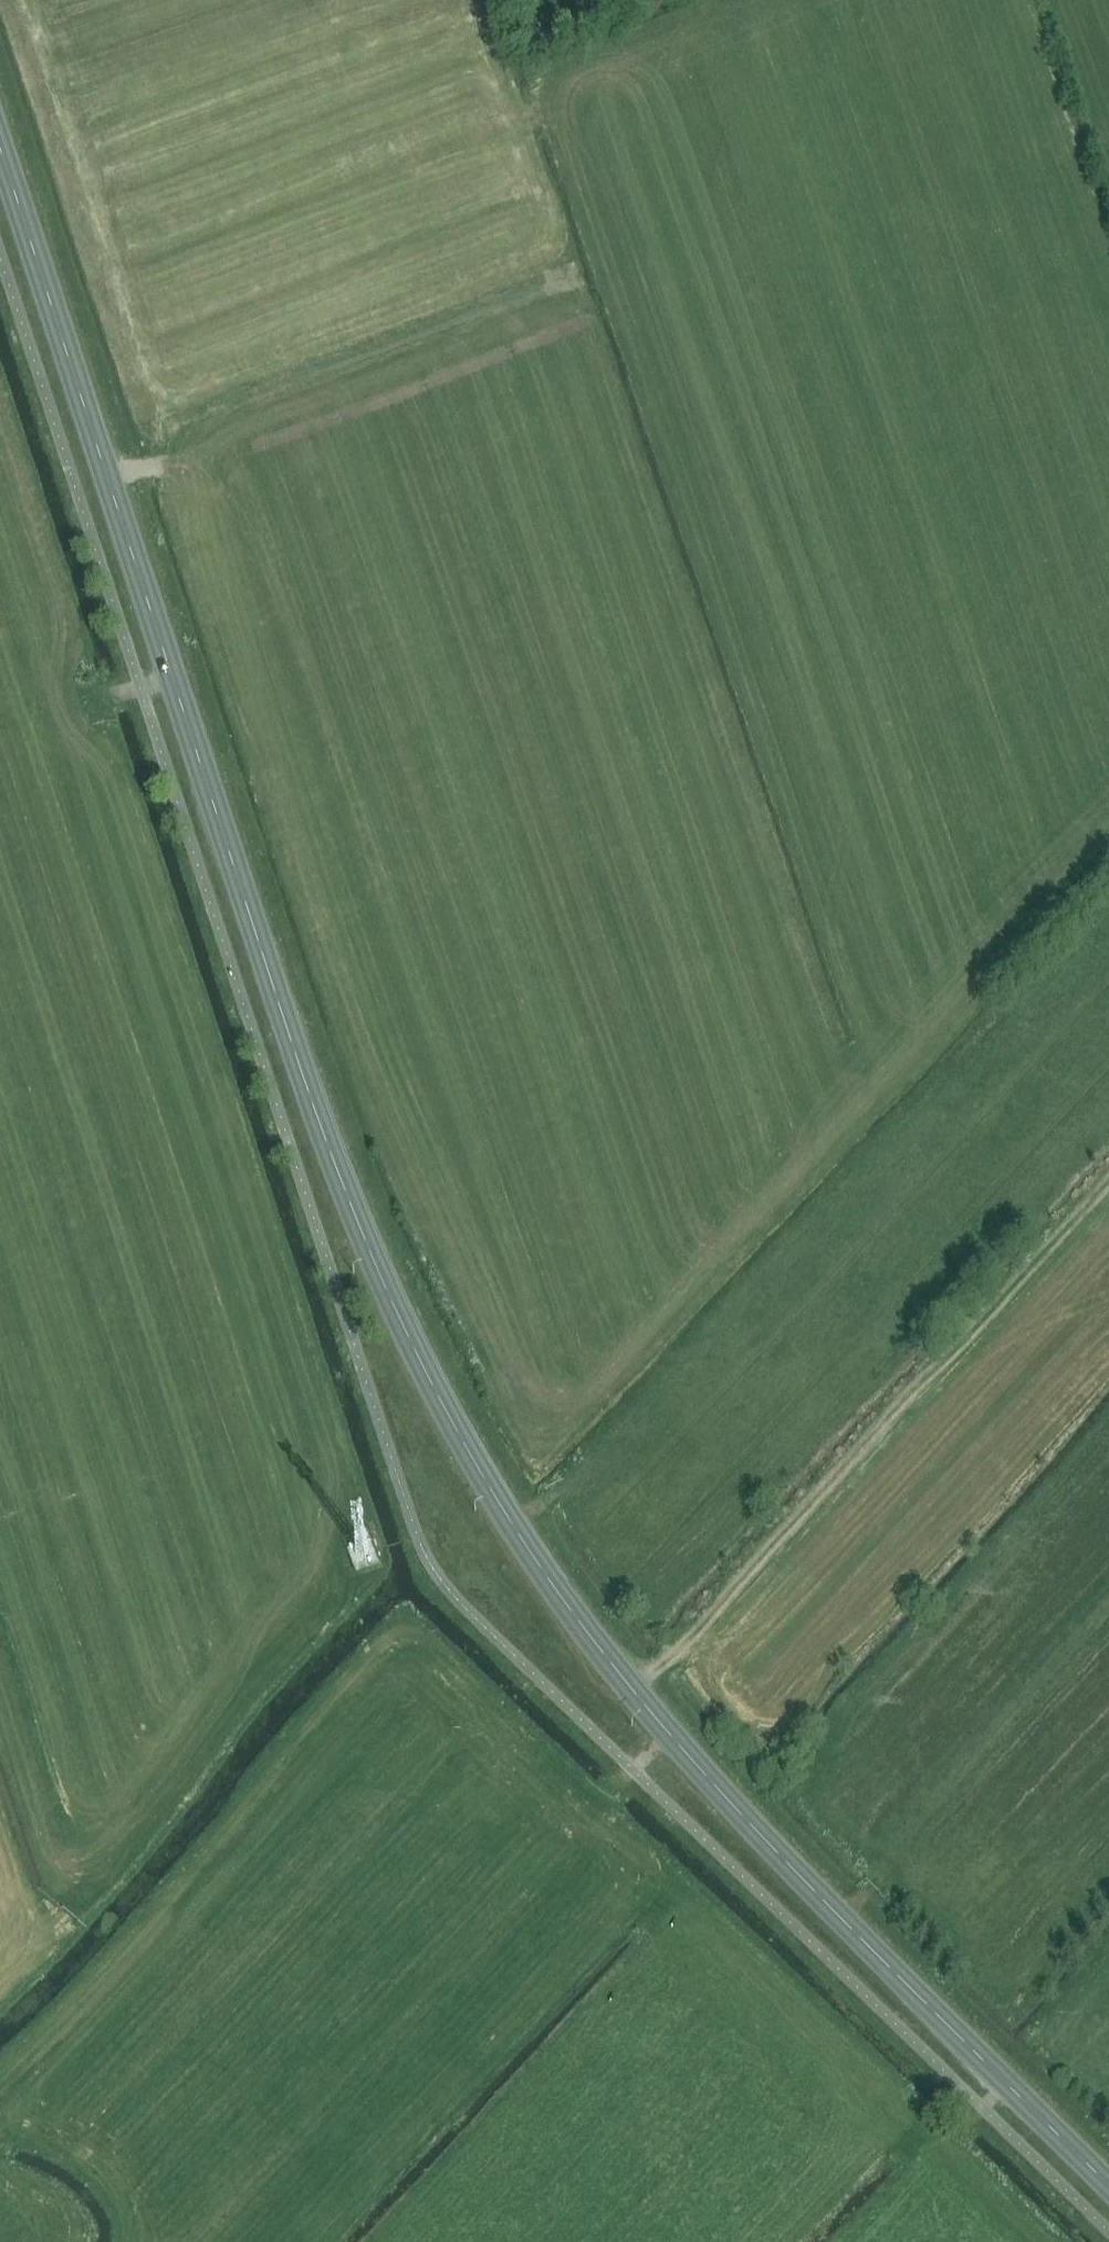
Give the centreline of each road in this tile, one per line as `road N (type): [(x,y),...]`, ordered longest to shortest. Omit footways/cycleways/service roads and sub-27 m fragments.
road 1 (primary): [(1108,2185),(684,1752),(566,1603),(451,1424),(388,1293),(306,1083),(0,147)]

